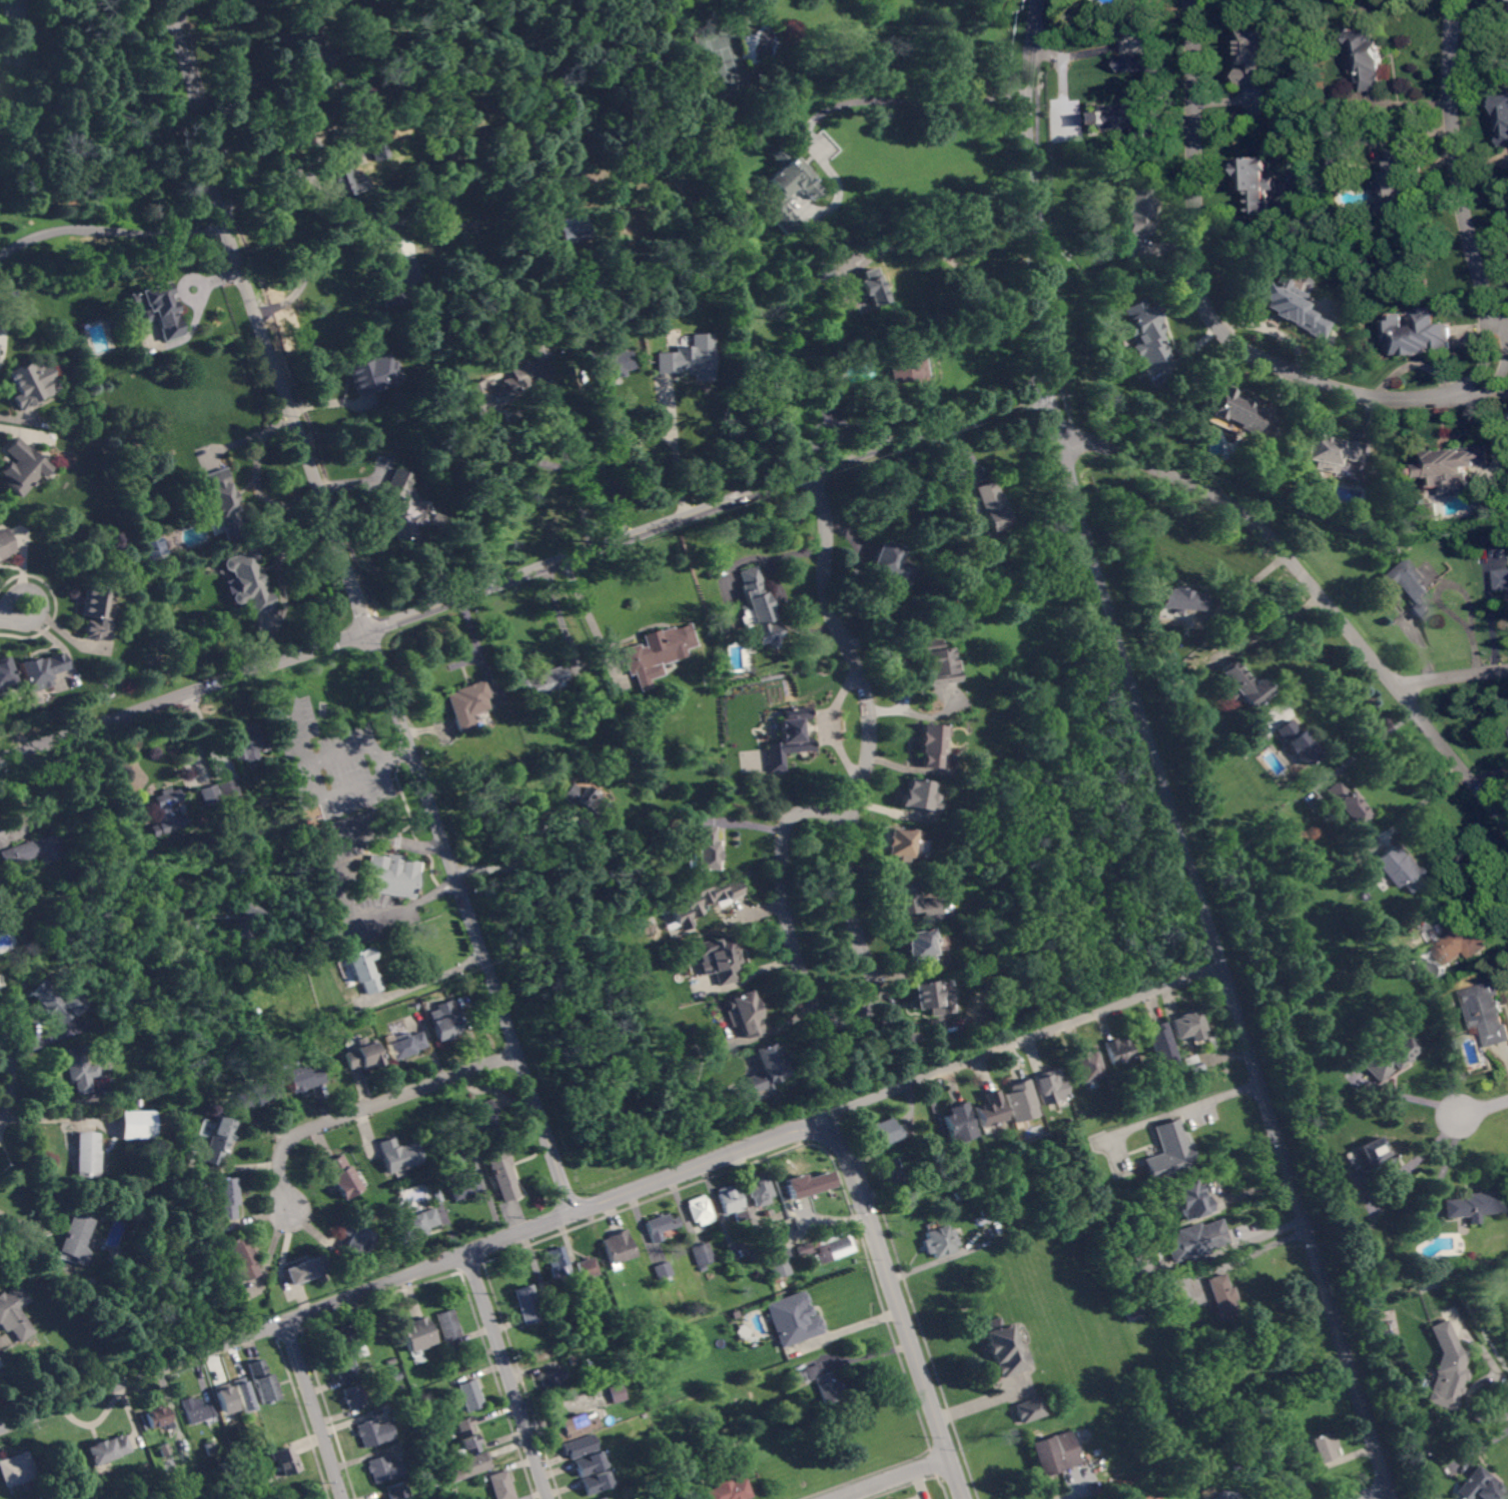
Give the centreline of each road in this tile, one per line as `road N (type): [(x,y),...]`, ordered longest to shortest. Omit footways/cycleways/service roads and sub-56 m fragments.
road 1 (residential): [(1394,1498),(1048,397),(1029,156),(1038,0)]
road 2 (residential): [(575,1213),(220,211),(193,79),(165,0)]
road 3 (residential): [(1454,0),(1456,148),(1499,357),(1476,389),(1420,398),(1350,392),(1299,374),(1241,347),(1204,303),(1196,262),(1191,0)]
road 4 (residential): [(815,471),(825,509),(827,592),(870,719),(868,765),(846,862),(875,996),(866,1015),(843,1022),(823,1016),(809,992),(785,914),(783,837),(799,812),(854,818)]
road 5 (residential): [(369,631),(1047,387)]
road 6 (residential): [(0,1429),(575,1213)]
road 7 (residential): [(1507,821),(1247,513),(1057,426)]
road 8 (residential): [(826,1117),(1223,965)]
road 9 (residential): [(966,1498),(885,1280),(852,1163),(826,1117)]
road 10 (residential): [(0,760),(369,631)]
road 11 (residential): [(520,1052),(293,1136),(281,1156),(291,1209)]
road 12 (residential): [(826,1117),(575,1213)]
road 13 (residential): [(550,1498),(469,1253)]
road 14 (residential): [(344,1498),(286,1321)]
road 15 (residential): [(952,1458),(839,1498)]

